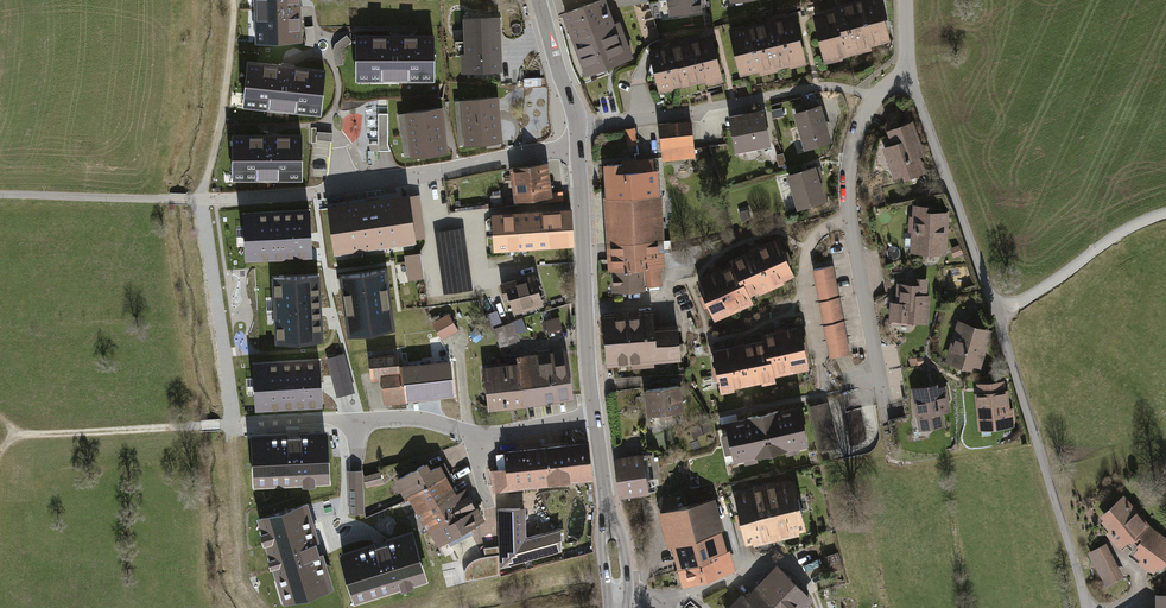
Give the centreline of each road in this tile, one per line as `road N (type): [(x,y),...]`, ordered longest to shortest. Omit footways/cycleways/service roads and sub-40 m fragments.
road 1 (residential): [(1085,607),(995,315),(908,75)]
road 2 (unclassified): [(203,201),(434,179),(576,149)]
road 3 (residential): [(594,416),(481,437),(421,416),(235,424)]
road 4 (residential): [(571,127),(817,88),(874,101)]
road 5 (residential): [(874,101),(854,146),(848,220),(878,379)]
road 6 (tertiary): [(576,149),(594,416)]
road 7 (unclassified): [(235,424),(203,201)]
road 8 (track): [(0,448),(18,435),(201,426)]
road 9 (unclassified): [(203,201),(235,0)]
road 10 (unclassified): [(0,194),(203,201)]
road 11 (track): [(995,315),(1112,238),(1165,213)]
road 12 (track): [(818,607),(797,571),(779,565),(663,607)]
road 13 (tertiary): [(536,0),(571,127)]

